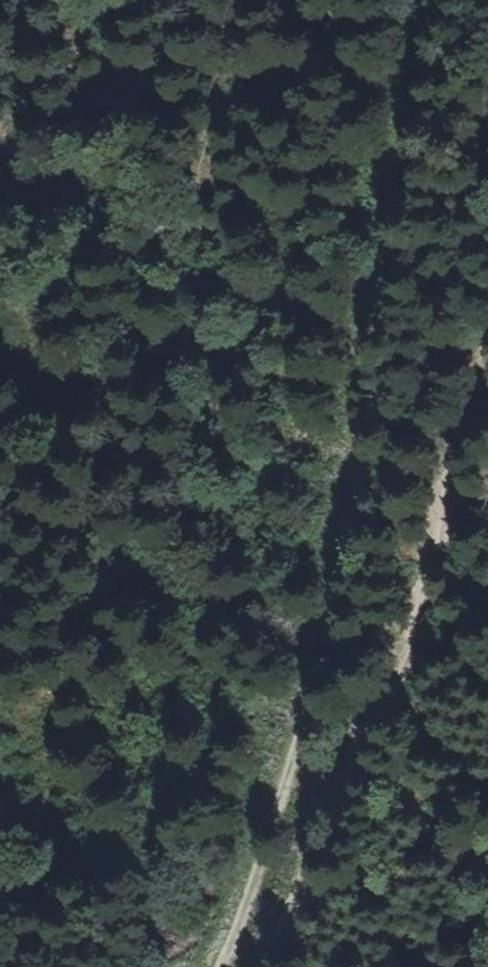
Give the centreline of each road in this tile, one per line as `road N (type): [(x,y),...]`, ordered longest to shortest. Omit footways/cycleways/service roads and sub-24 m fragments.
road 1 (track): [(211,966),(304,741),(345,584),(404,184),(445,0)]
road 2 (track): [(255,966),(328,837),(365,747),(447,618),(448,483),(487,369)]

